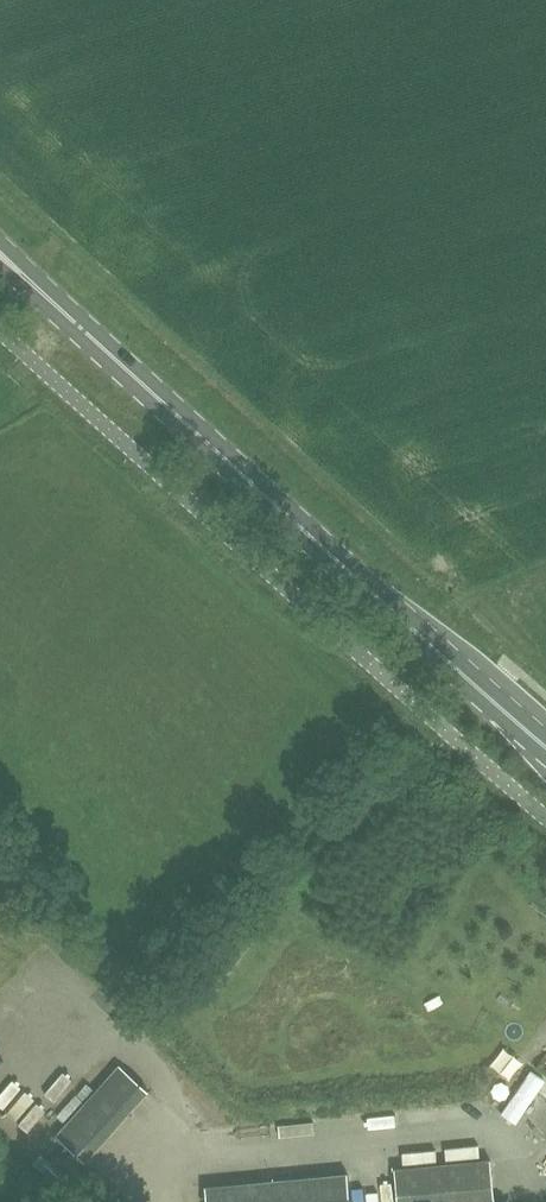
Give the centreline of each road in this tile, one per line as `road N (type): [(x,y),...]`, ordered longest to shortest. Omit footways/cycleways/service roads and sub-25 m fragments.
road 1 (secondary): [(545,749),(249,492),(0,259)]

